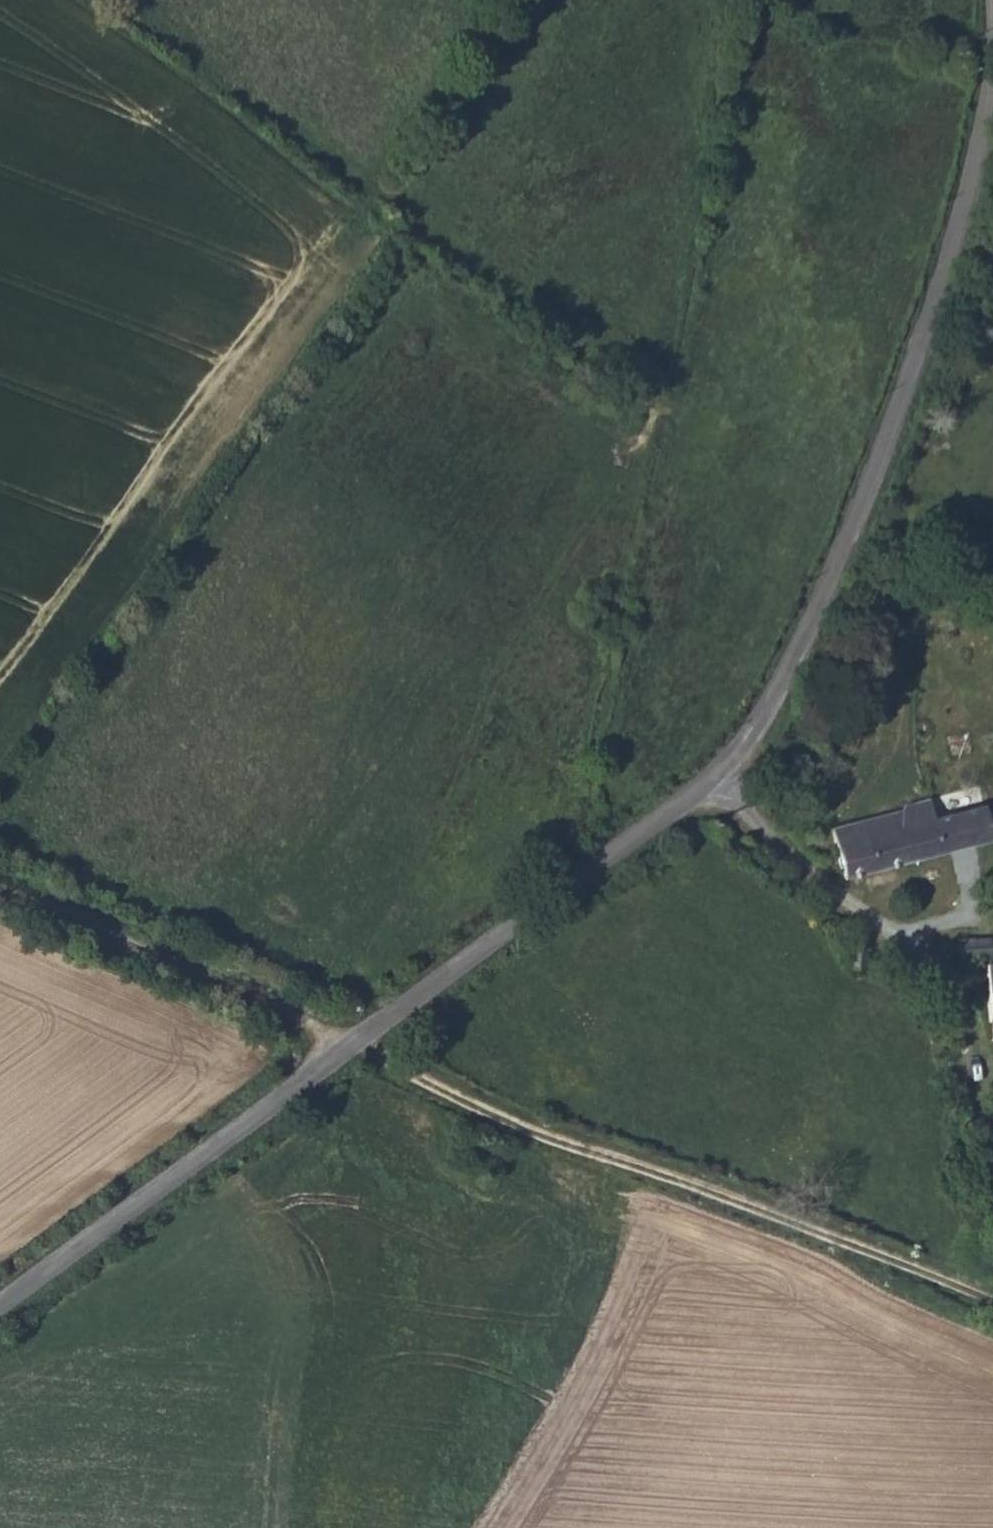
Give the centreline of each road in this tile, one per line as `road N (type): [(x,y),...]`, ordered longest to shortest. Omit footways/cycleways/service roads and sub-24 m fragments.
road 1 (track): [(0,895),(231,992),(341,1055),(992,1297)]
road 2 (unclassified): [(709,784),(504,944),(0,1308)]
road 3 (unclassified): [(992,94),(975,180),(880,479),(750,742),(709,784)]
road 4 (residential): [(709,784),(874,929),(921,938)]

